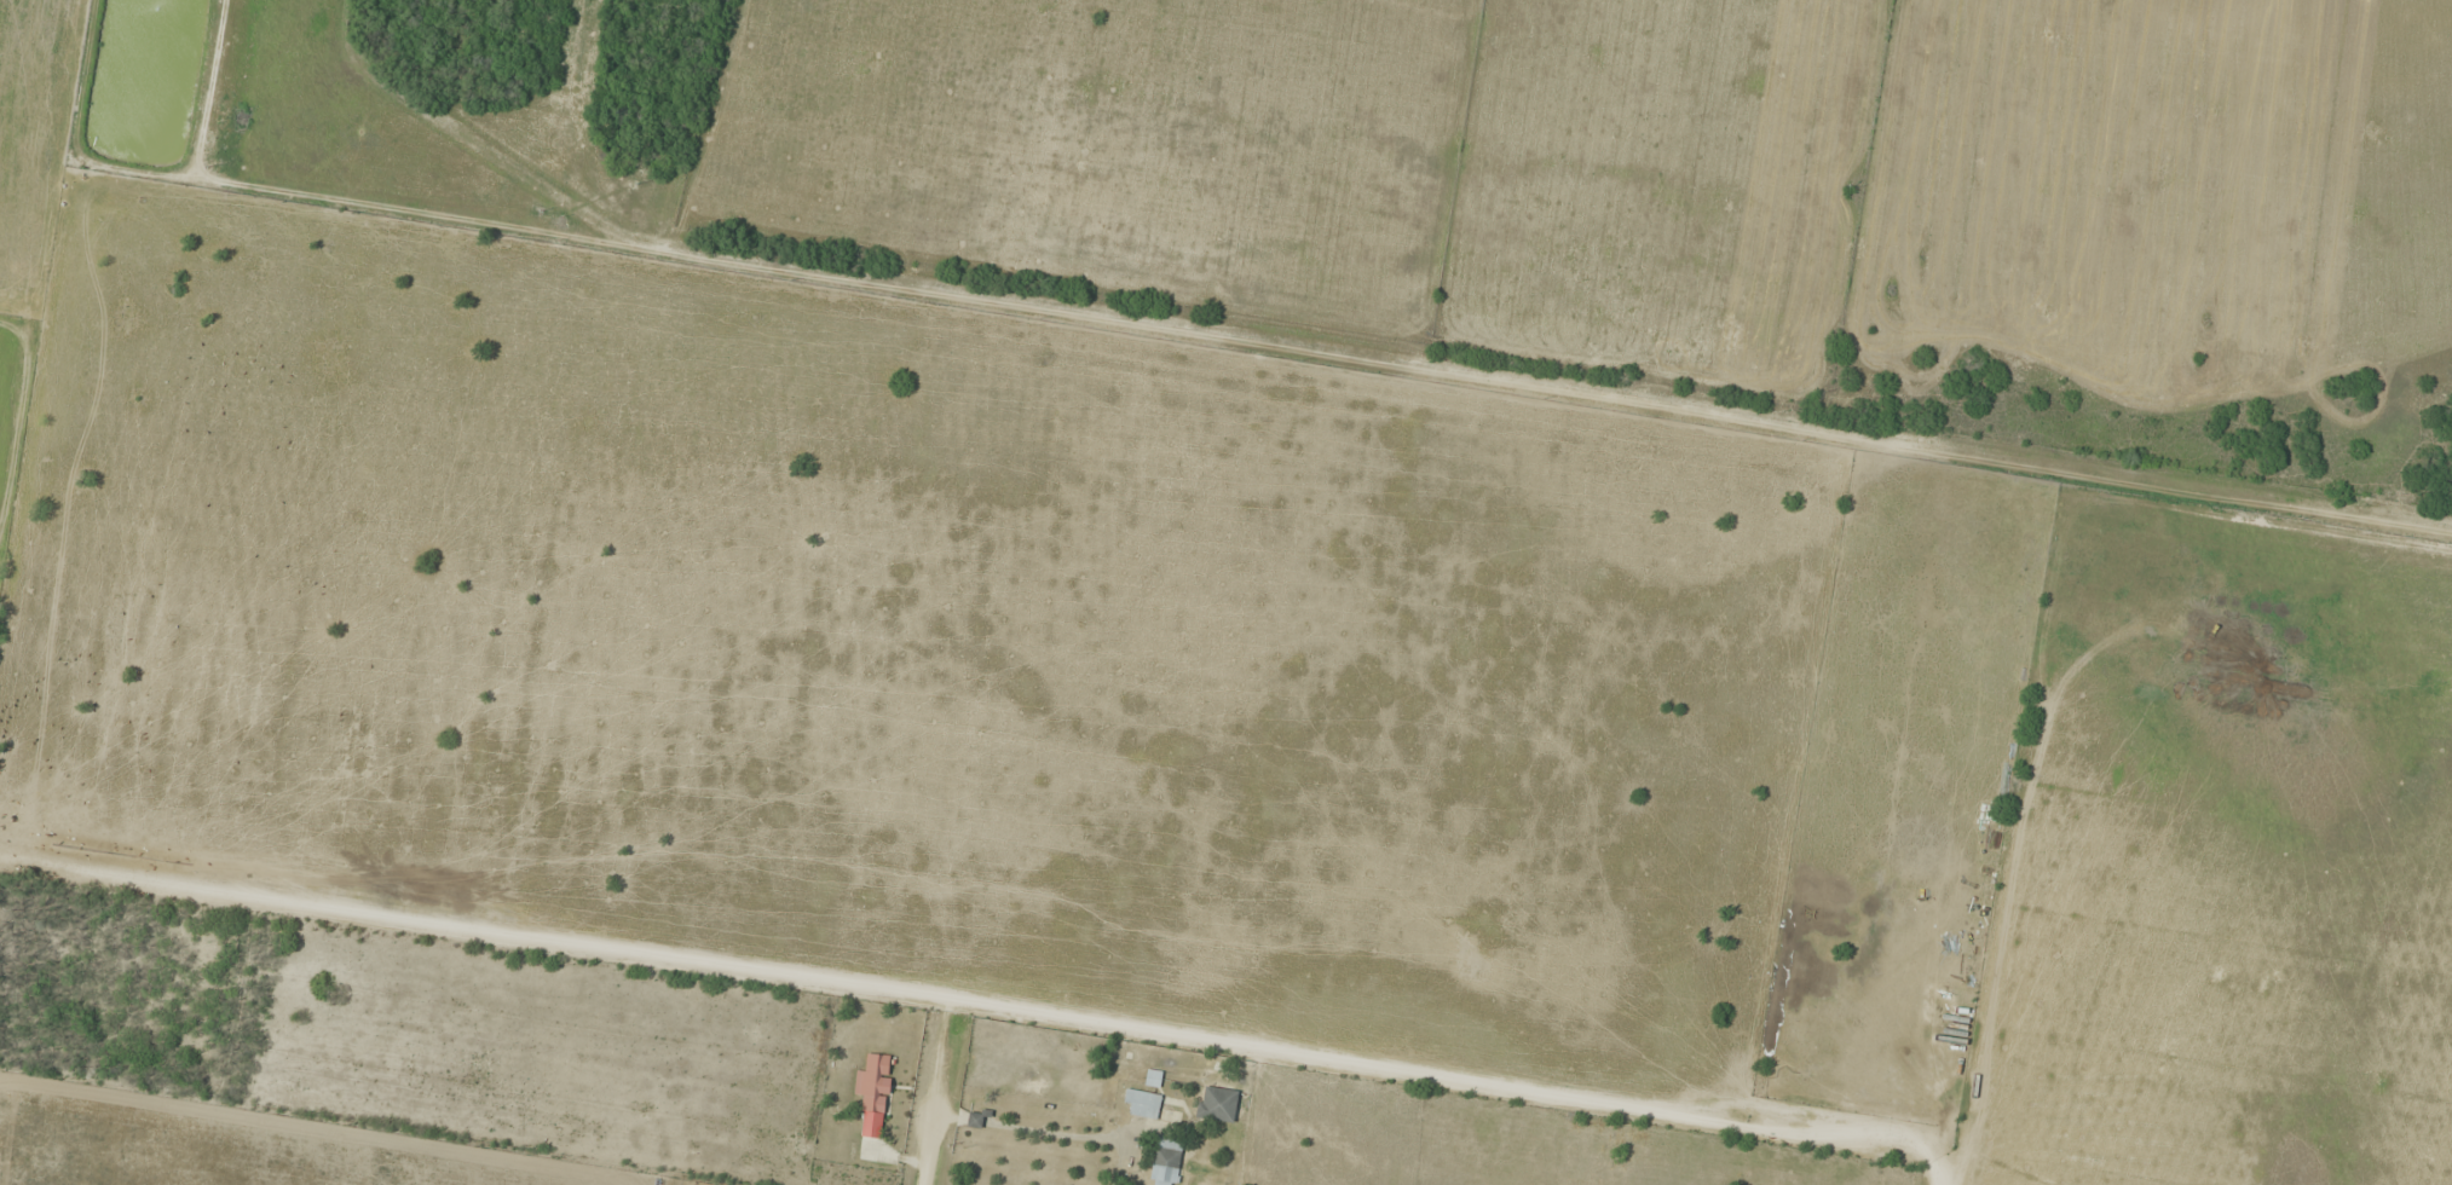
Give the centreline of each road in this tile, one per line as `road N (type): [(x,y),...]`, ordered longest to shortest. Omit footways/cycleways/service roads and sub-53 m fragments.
road 1 (residential): [(2451,526),(610,244),(558,210),(518,123),(306,100)]
road 2 (track): [(1846,1184),(1846,1169),(1766,1125),(481,931),(162,914),(0,871)]

